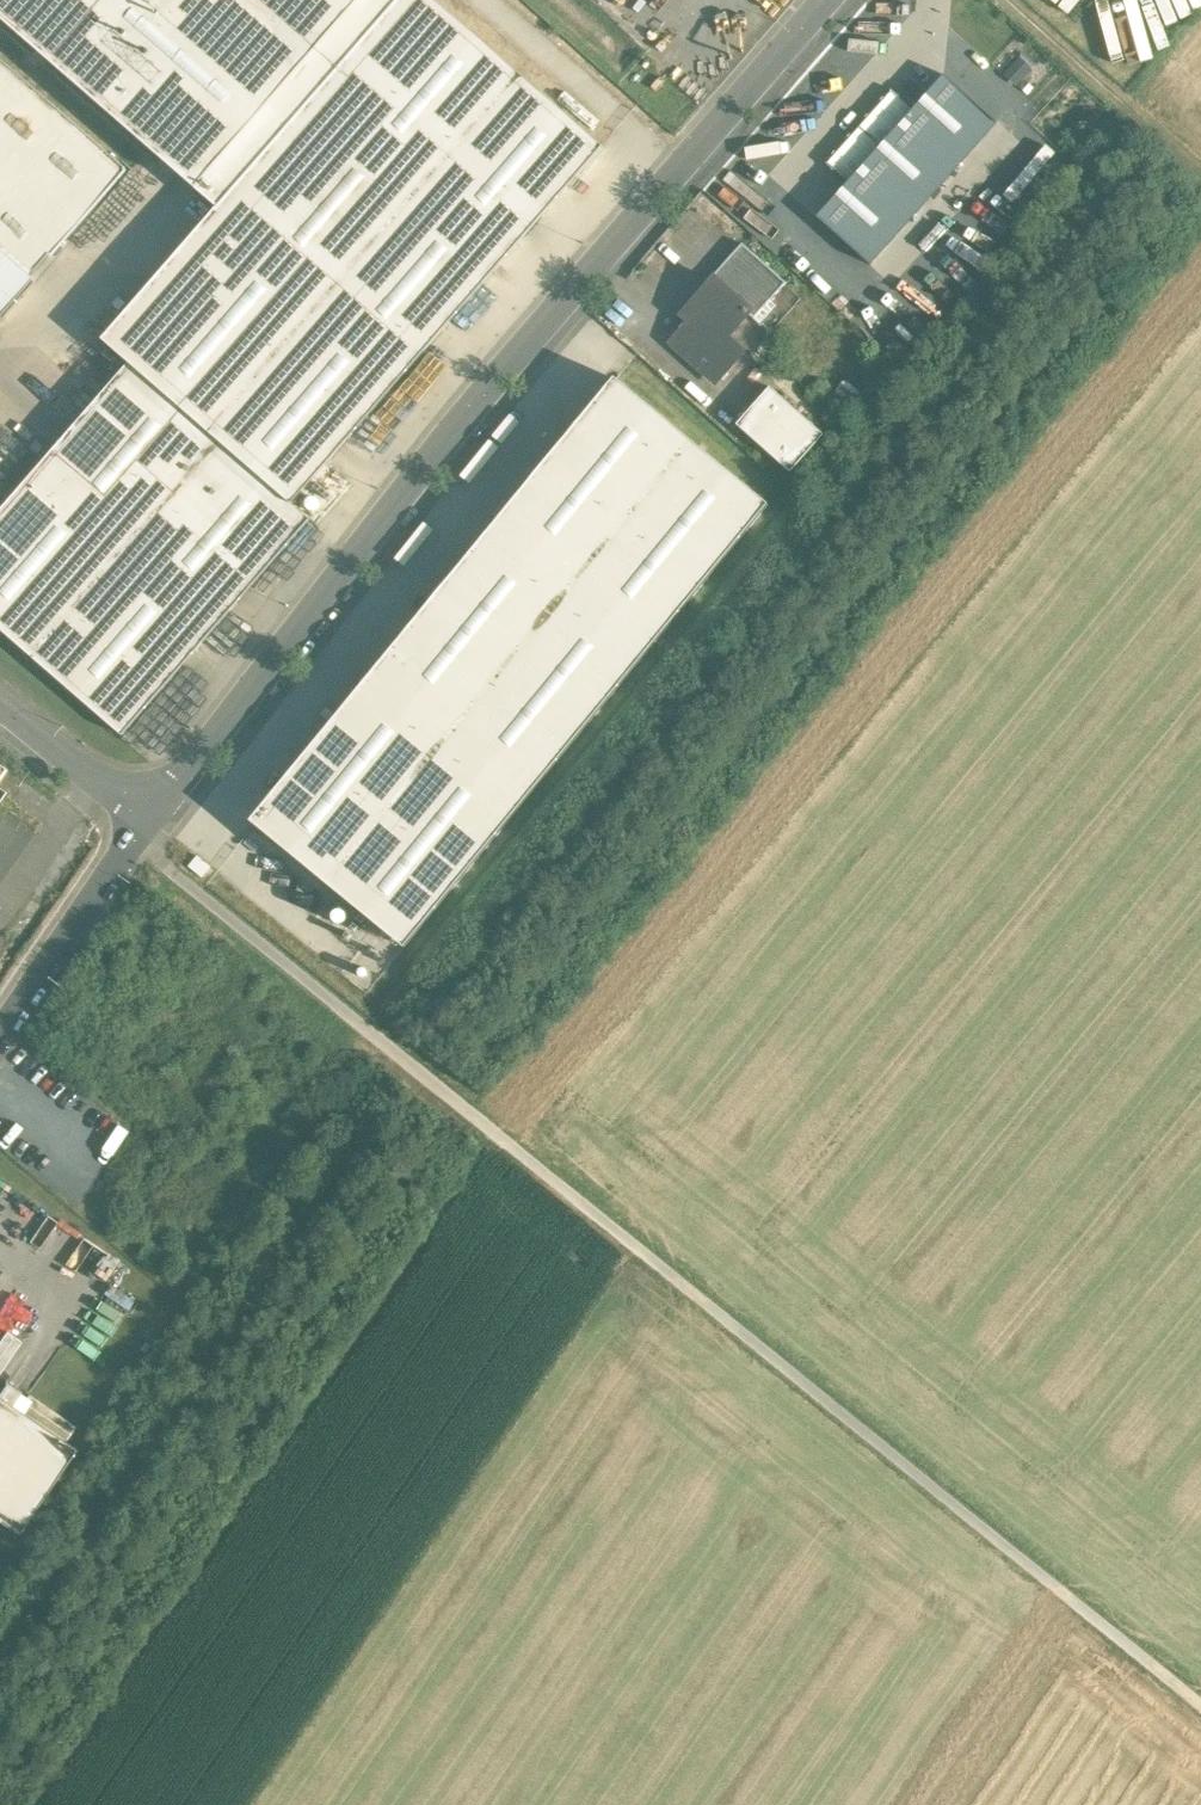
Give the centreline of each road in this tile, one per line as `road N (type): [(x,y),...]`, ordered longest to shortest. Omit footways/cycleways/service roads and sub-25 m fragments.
road 1 (track): [(130,838),(1200,1706)]
road 2 (residential): [(144,816),(583,279),(827,0)]
road 3 (residential): [(144,816),(0,1037)]
road 4 (track): [(1009,0),(1200,173)]
road 5 (residential): [(0,701),(144,816)]

